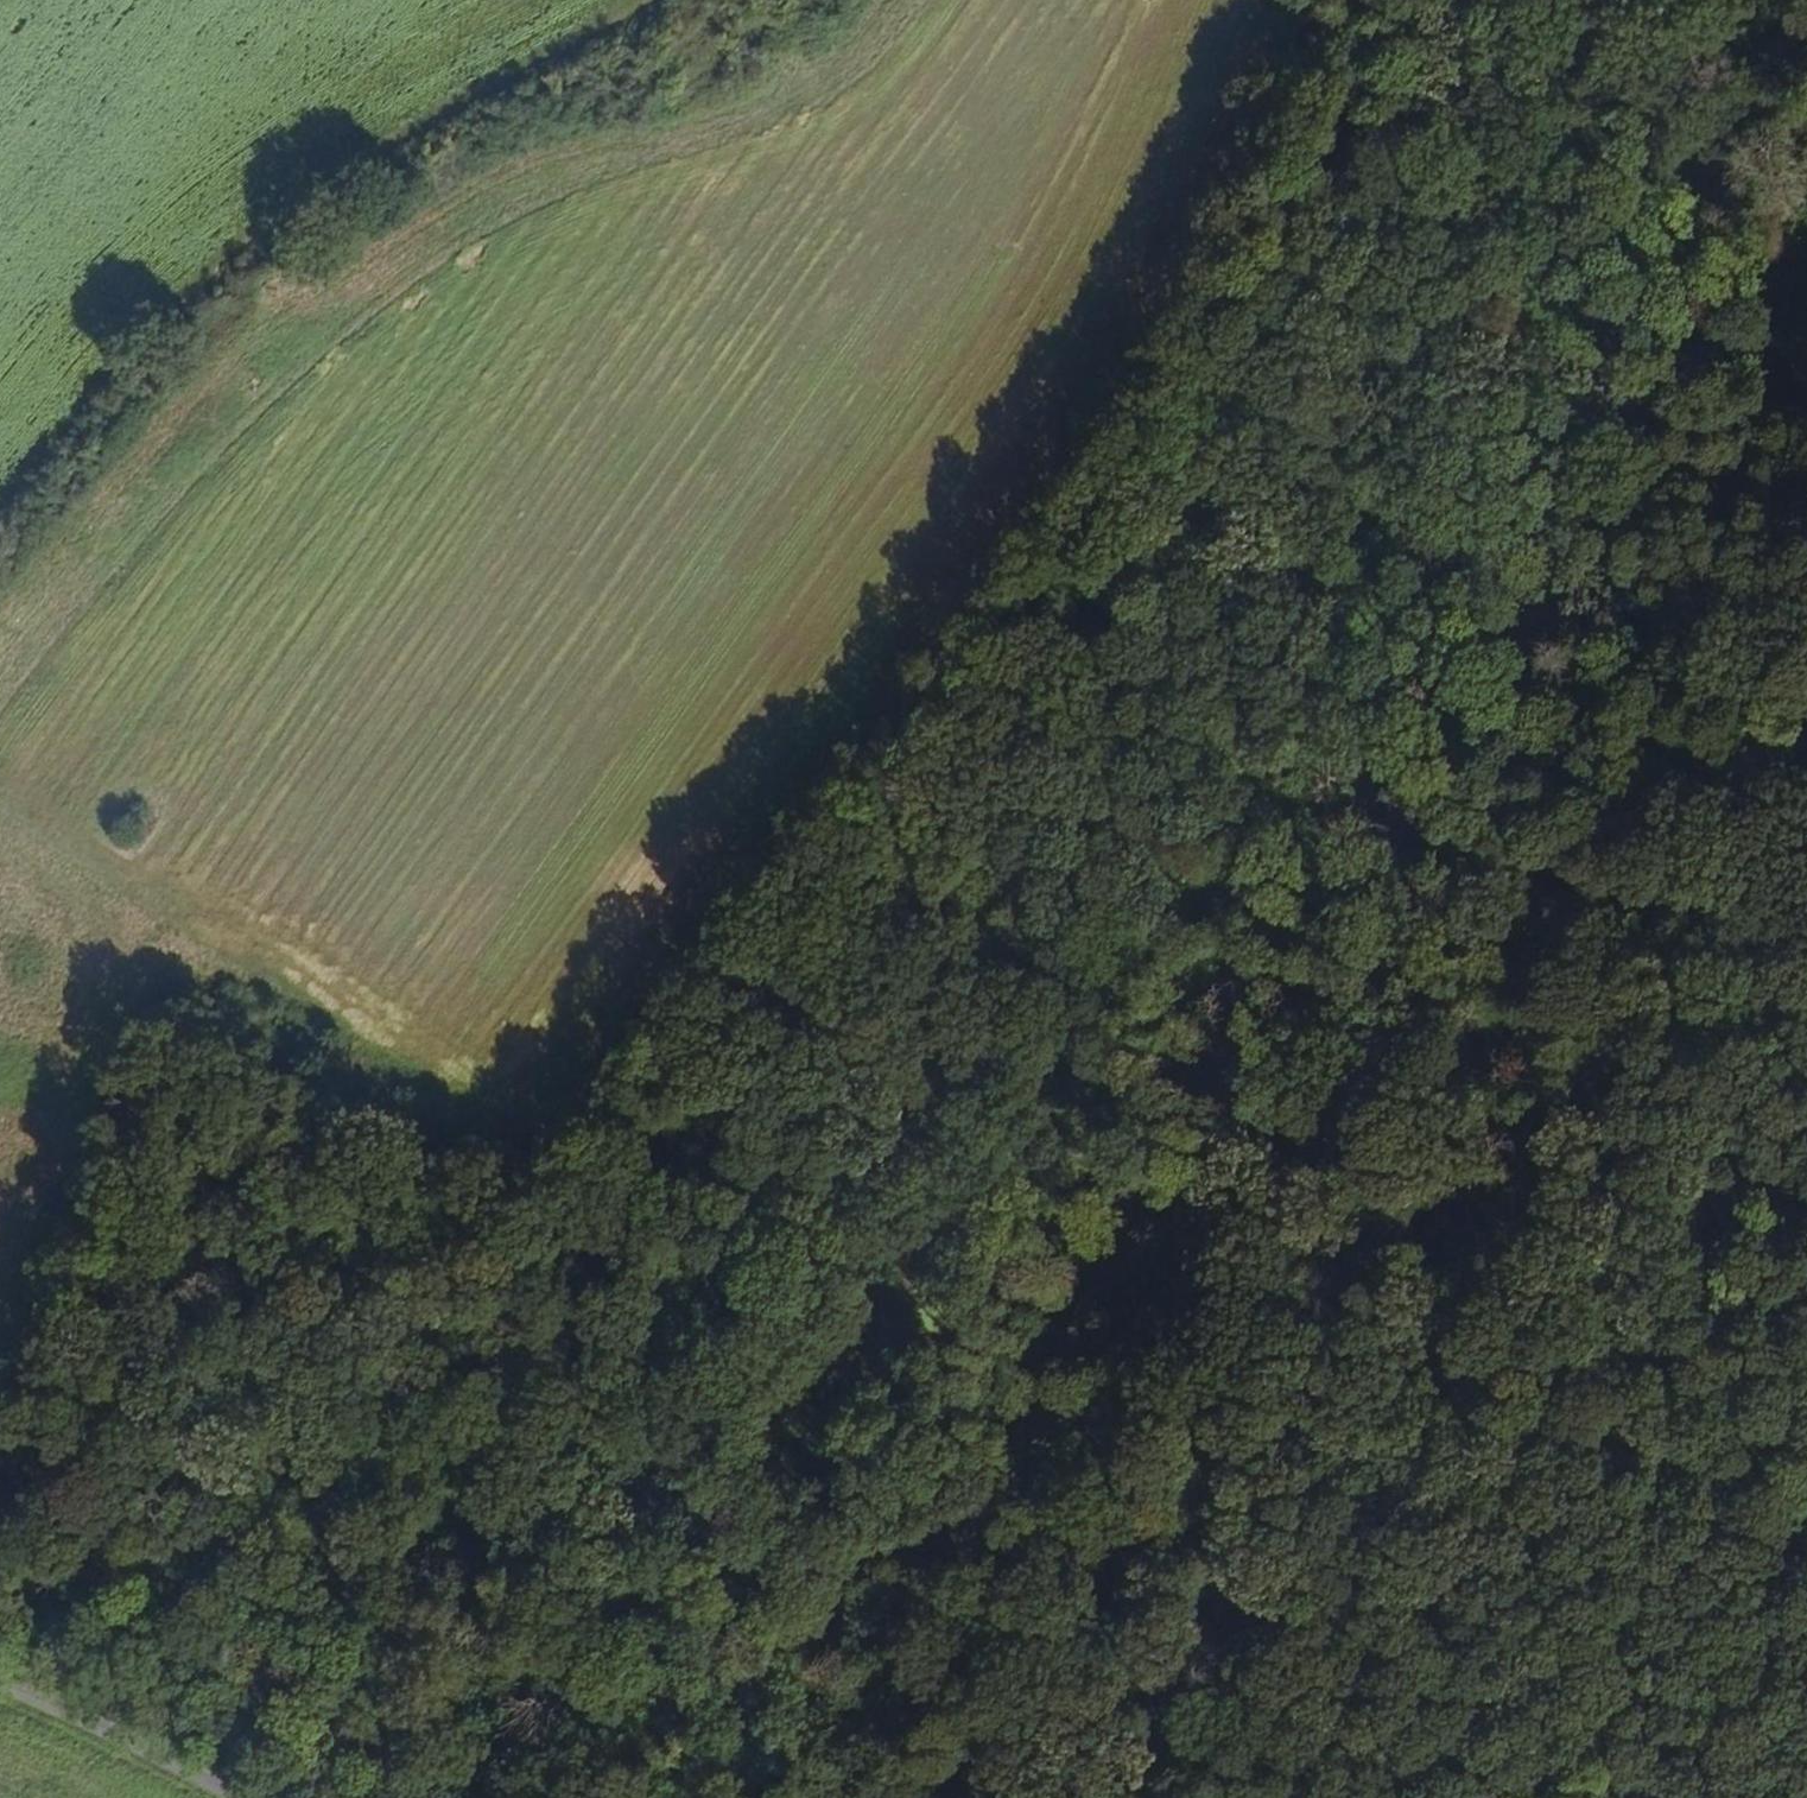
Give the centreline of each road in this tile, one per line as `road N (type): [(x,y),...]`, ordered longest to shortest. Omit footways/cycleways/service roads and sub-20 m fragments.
road 1 (tertiary): [(230,1797),(0,1687)]

